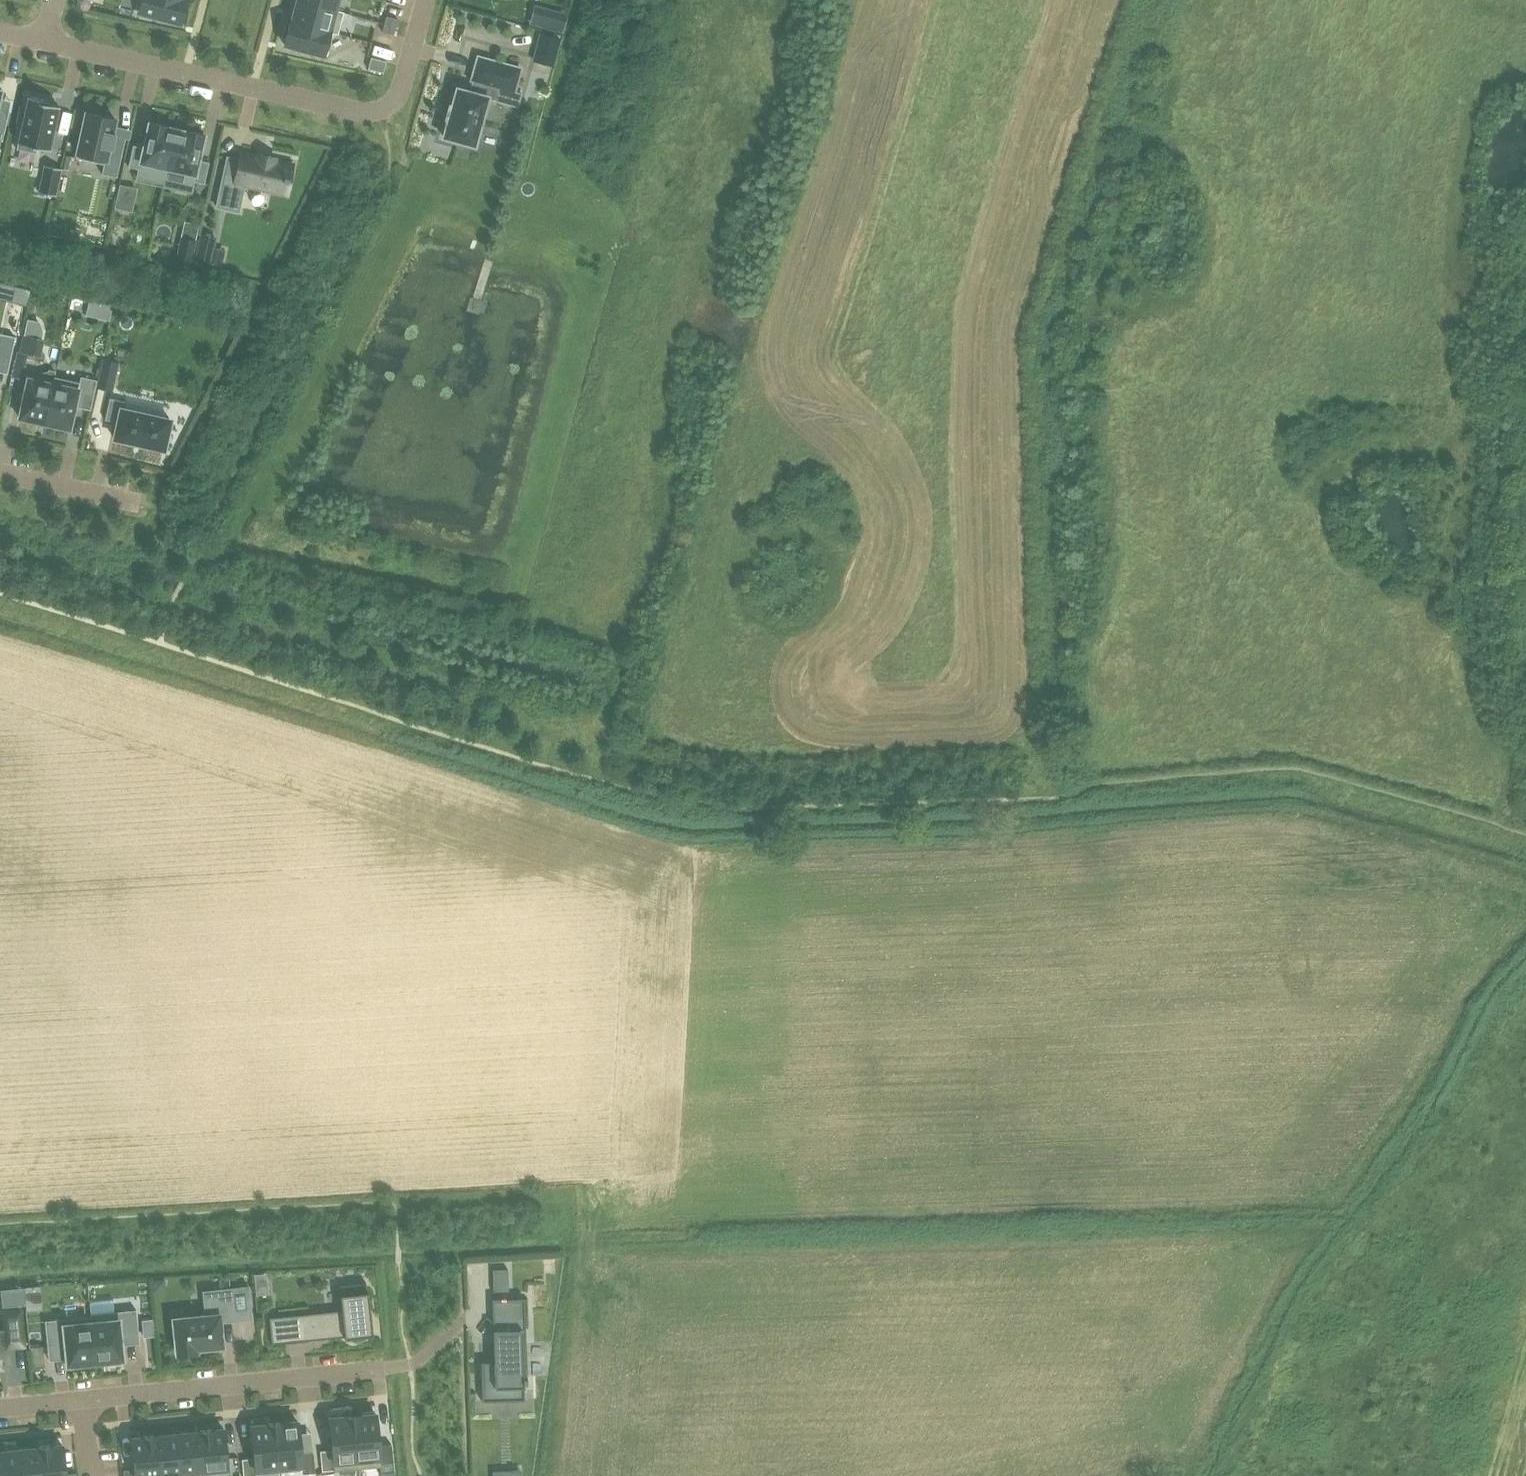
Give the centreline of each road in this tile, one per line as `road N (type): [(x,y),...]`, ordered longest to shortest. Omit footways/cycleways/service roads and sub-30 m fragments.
road 1 (residential): [(44,42),(379,112),(401,90),(426,0)]
road 2 (residential): [(0,1409),(381,1370)]
road 3 (residential): [(0,473),(133,503)]

